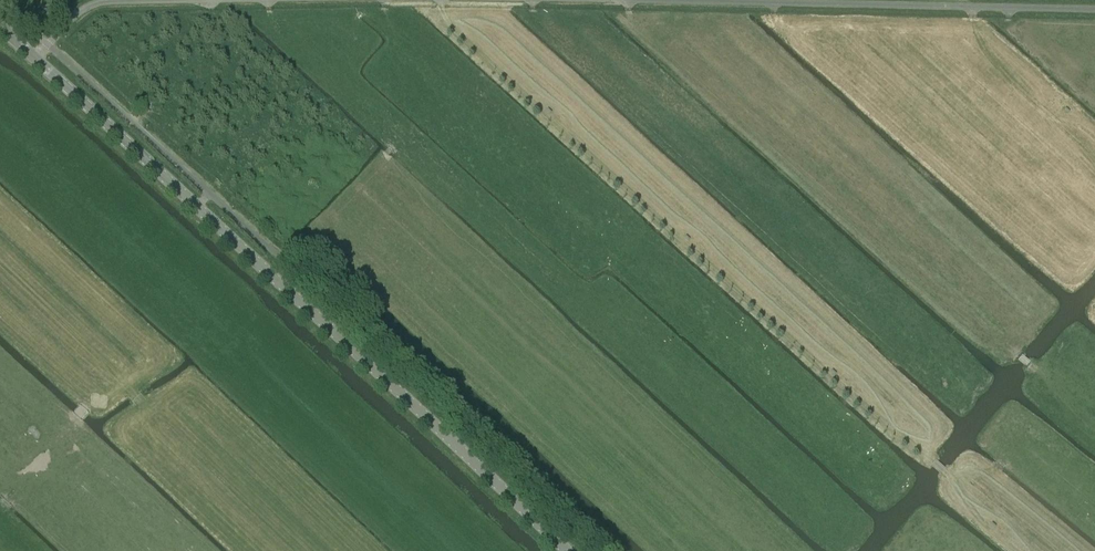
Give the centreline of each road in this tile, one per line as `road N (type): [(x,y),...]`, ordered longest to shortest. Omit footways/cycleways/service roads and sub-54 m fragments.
road 1 (tertiary): [(566,550),(35,59)]
road 2 (unclassified): [(642,0),(1094,11)]
road 3 (unclassified): [(35,59),(81,12),(137,0)]

